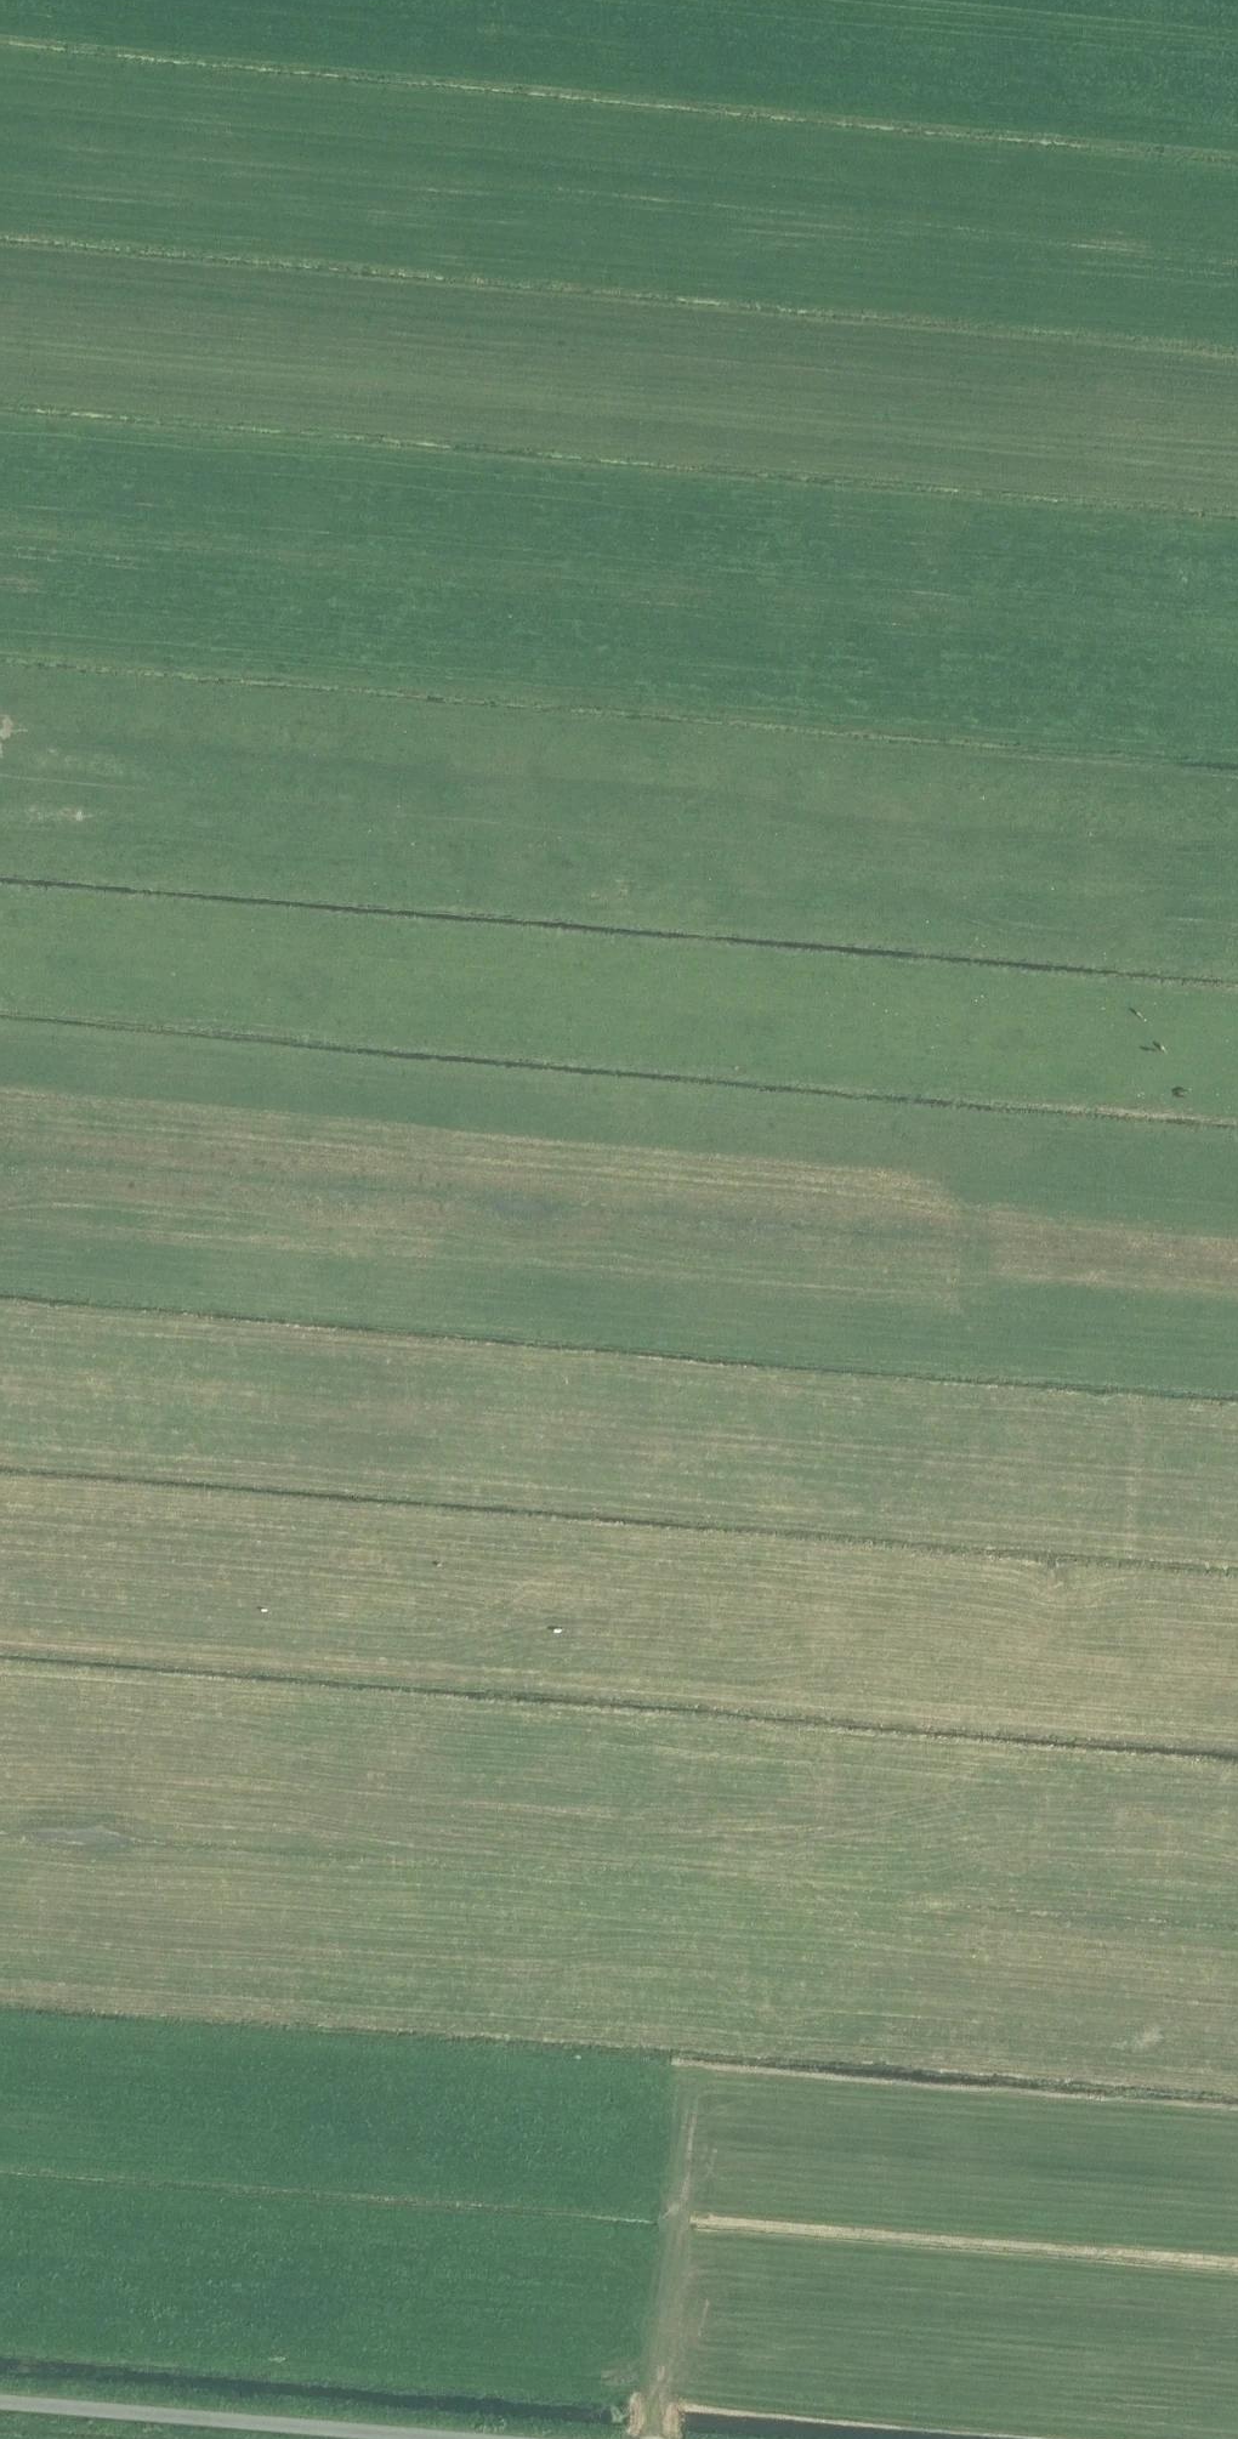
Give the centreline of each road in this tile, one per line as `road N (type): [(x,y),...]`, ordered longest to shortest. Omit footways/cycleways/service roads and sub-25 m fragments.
road 1 (track): [(0,1989),(1237,2095)]
road 2 (unclassified): [(459,2438),(0,2402)]
road 3 (track): [(681,2215),(660,2332),(655,2438)]

